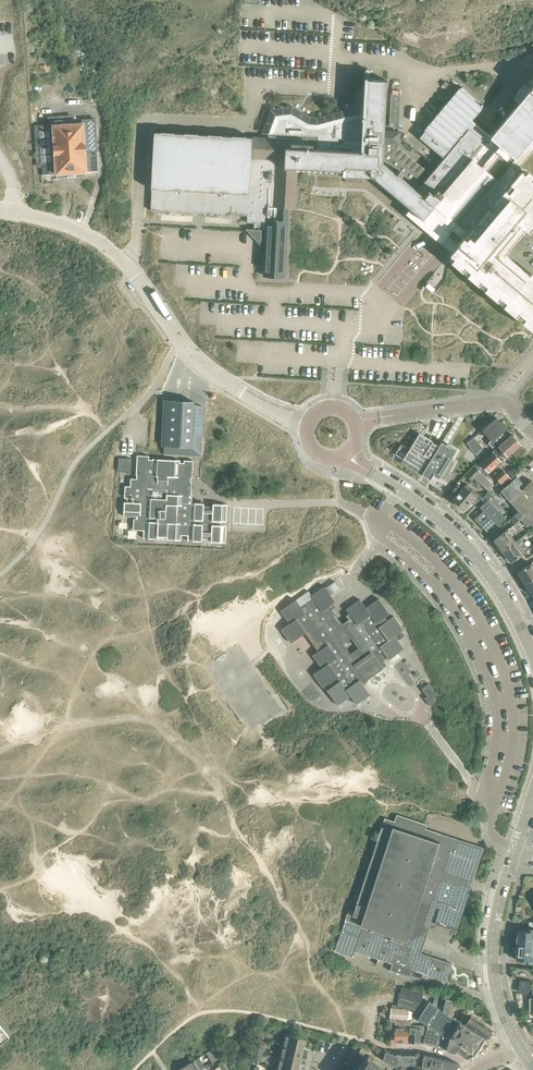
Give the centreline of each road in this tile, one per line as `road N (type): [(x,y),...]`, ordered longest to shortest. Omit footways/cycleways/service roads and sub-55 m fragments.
road 1 (unclassified): [(311,429),(230,388),(197,361),(102,242),(65,223),(0,209)]
road 2 (secondary): [(532,657),(473,554),(345,452)]
road 3 (secondary): [(518,1047),(492,961),(515,854)]
road 4 (residential): [(532,430),(498,402),(352,423)]

